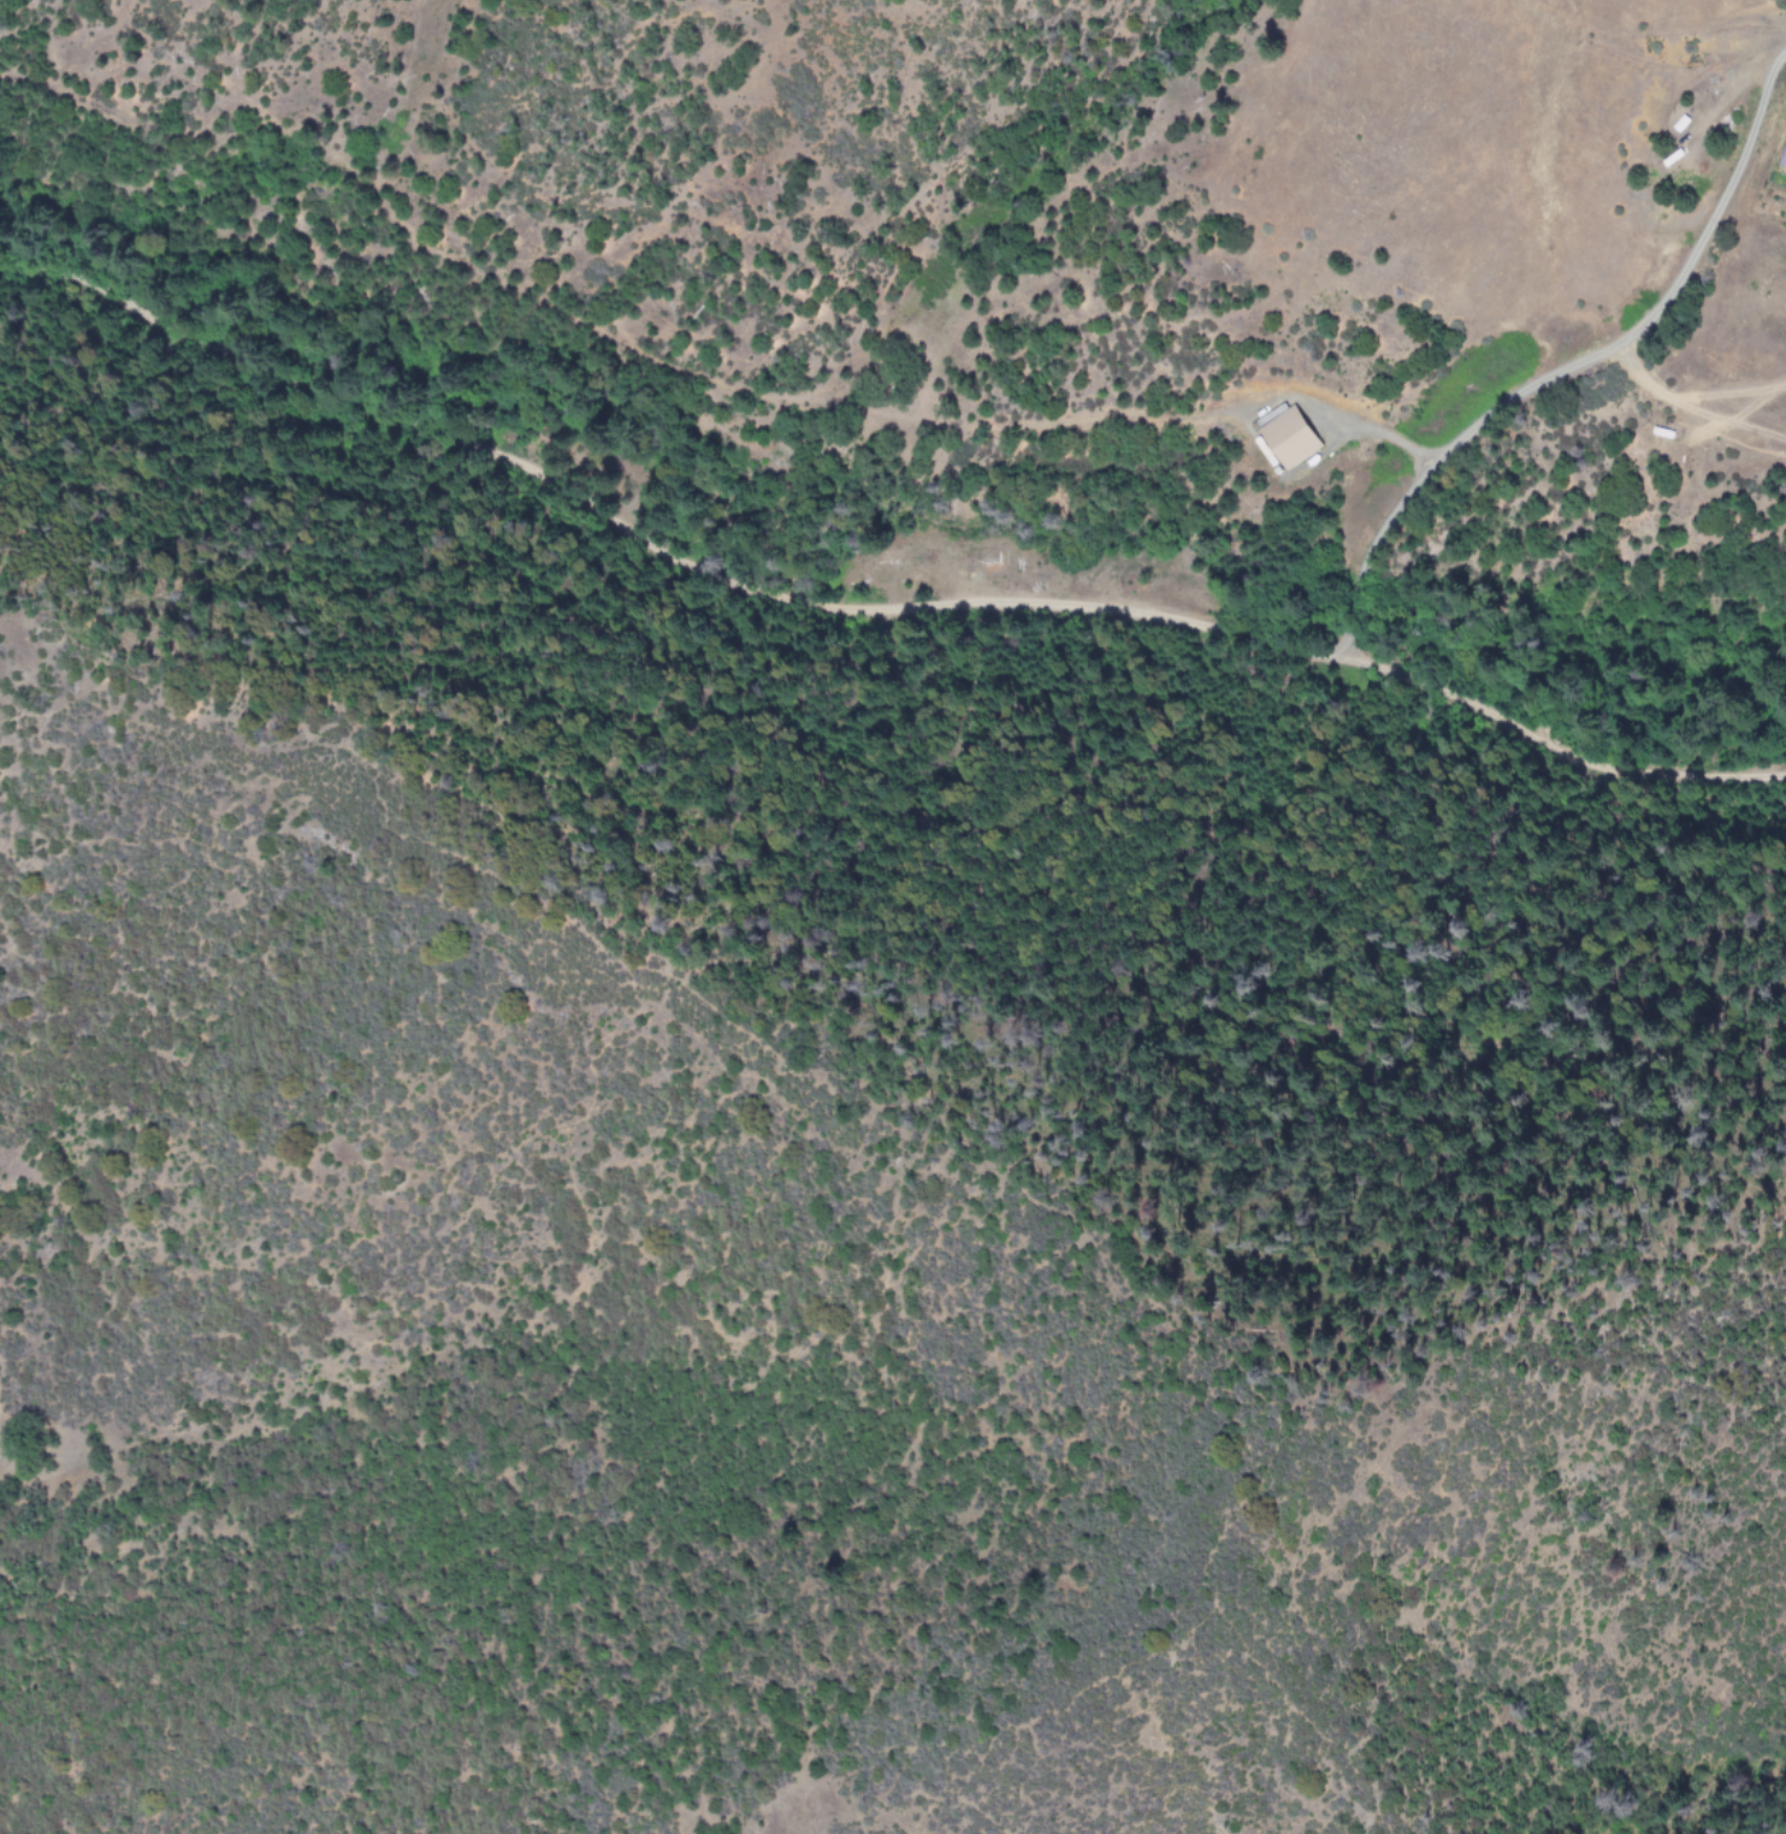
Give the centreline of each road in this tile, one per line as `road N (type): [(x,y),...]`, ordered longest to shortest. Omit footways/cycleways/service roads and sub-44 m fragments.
road 1 (residential): [(1785,764),(1703,758),(1141,597),(662,567),(0,281)]
road 2 (track): [(1205,615),(1440,0)]

